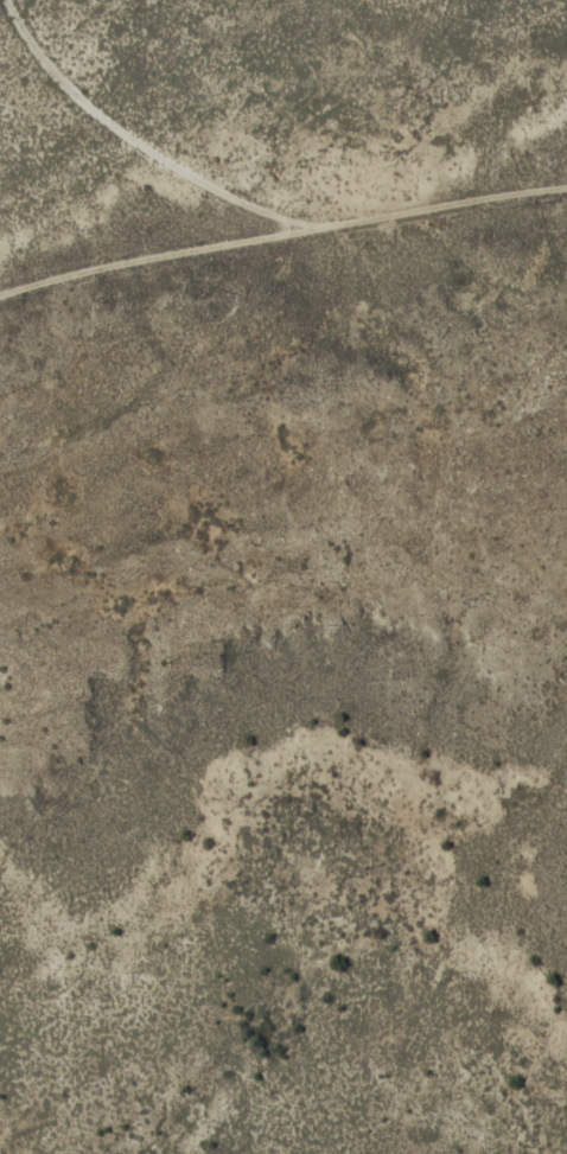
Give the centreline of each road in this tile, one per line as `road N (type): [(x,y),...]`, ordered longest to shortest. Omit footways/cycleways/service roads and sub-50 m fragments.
road 1 (residential): [(566,209),(206,227),(176,172),(68,106),(0,15)]
road 2 (residential): [(0,288),(206,227)]

